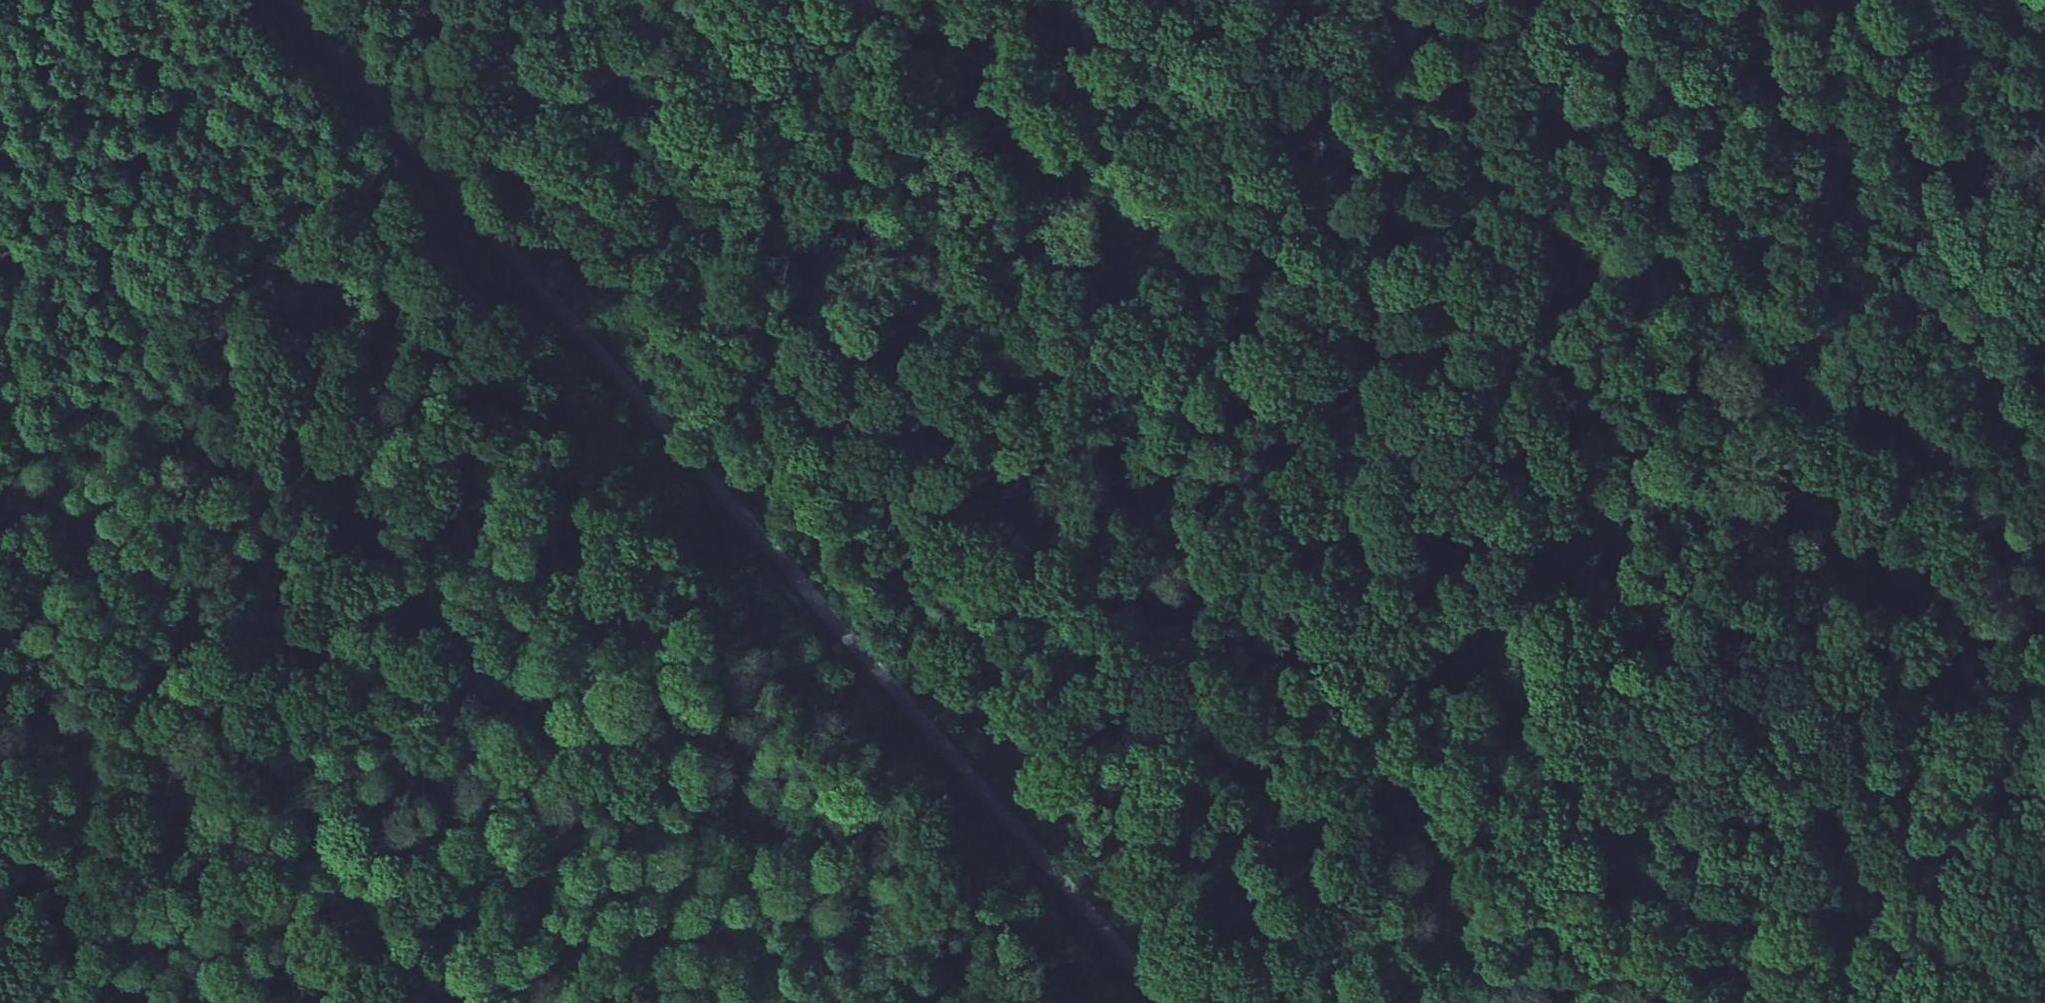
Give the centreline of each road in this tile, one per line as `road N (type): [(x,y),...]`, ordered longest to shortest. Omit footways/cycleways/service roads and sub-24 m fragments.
road 1 (track): [(288,0),(1167,1002)]
road 2 (track): [(1147,981),(2044,116)]
road 3 (track): [(1033,0),(612,367)]
road 4 (track): [(755,0),(733,53),(634,60),(579,0)]
road 5 (track): [(1286,844),(1406,1002)]

